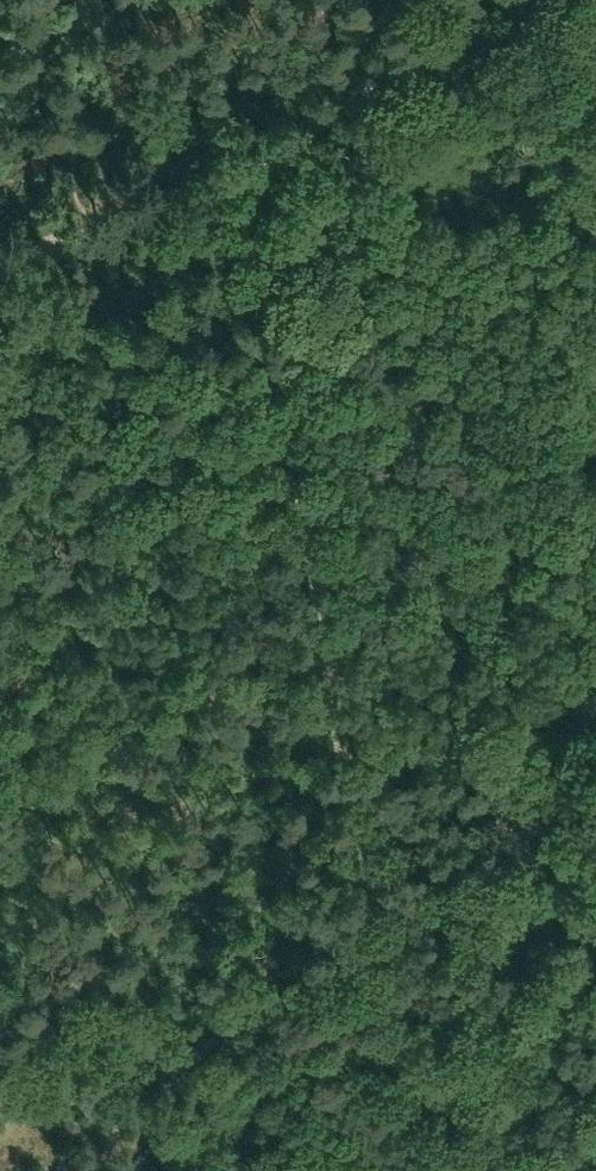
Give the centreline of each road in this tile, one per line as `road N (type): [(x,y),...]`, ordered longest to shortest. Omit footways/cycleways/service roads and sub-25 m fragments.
road 1 (track): [(491,23),(549,168),(572,324),(591,657),(585,782),(512,1002),(507,1078),(525,1170)]
road 2 (track): [(386,967),(296,475),(254,159)]
road 3 (track): [(254,159),(528,0)]
road 4 (track): [(436,1170),(386,967)]
road 5 (track): [(93,230),(254,159)]

